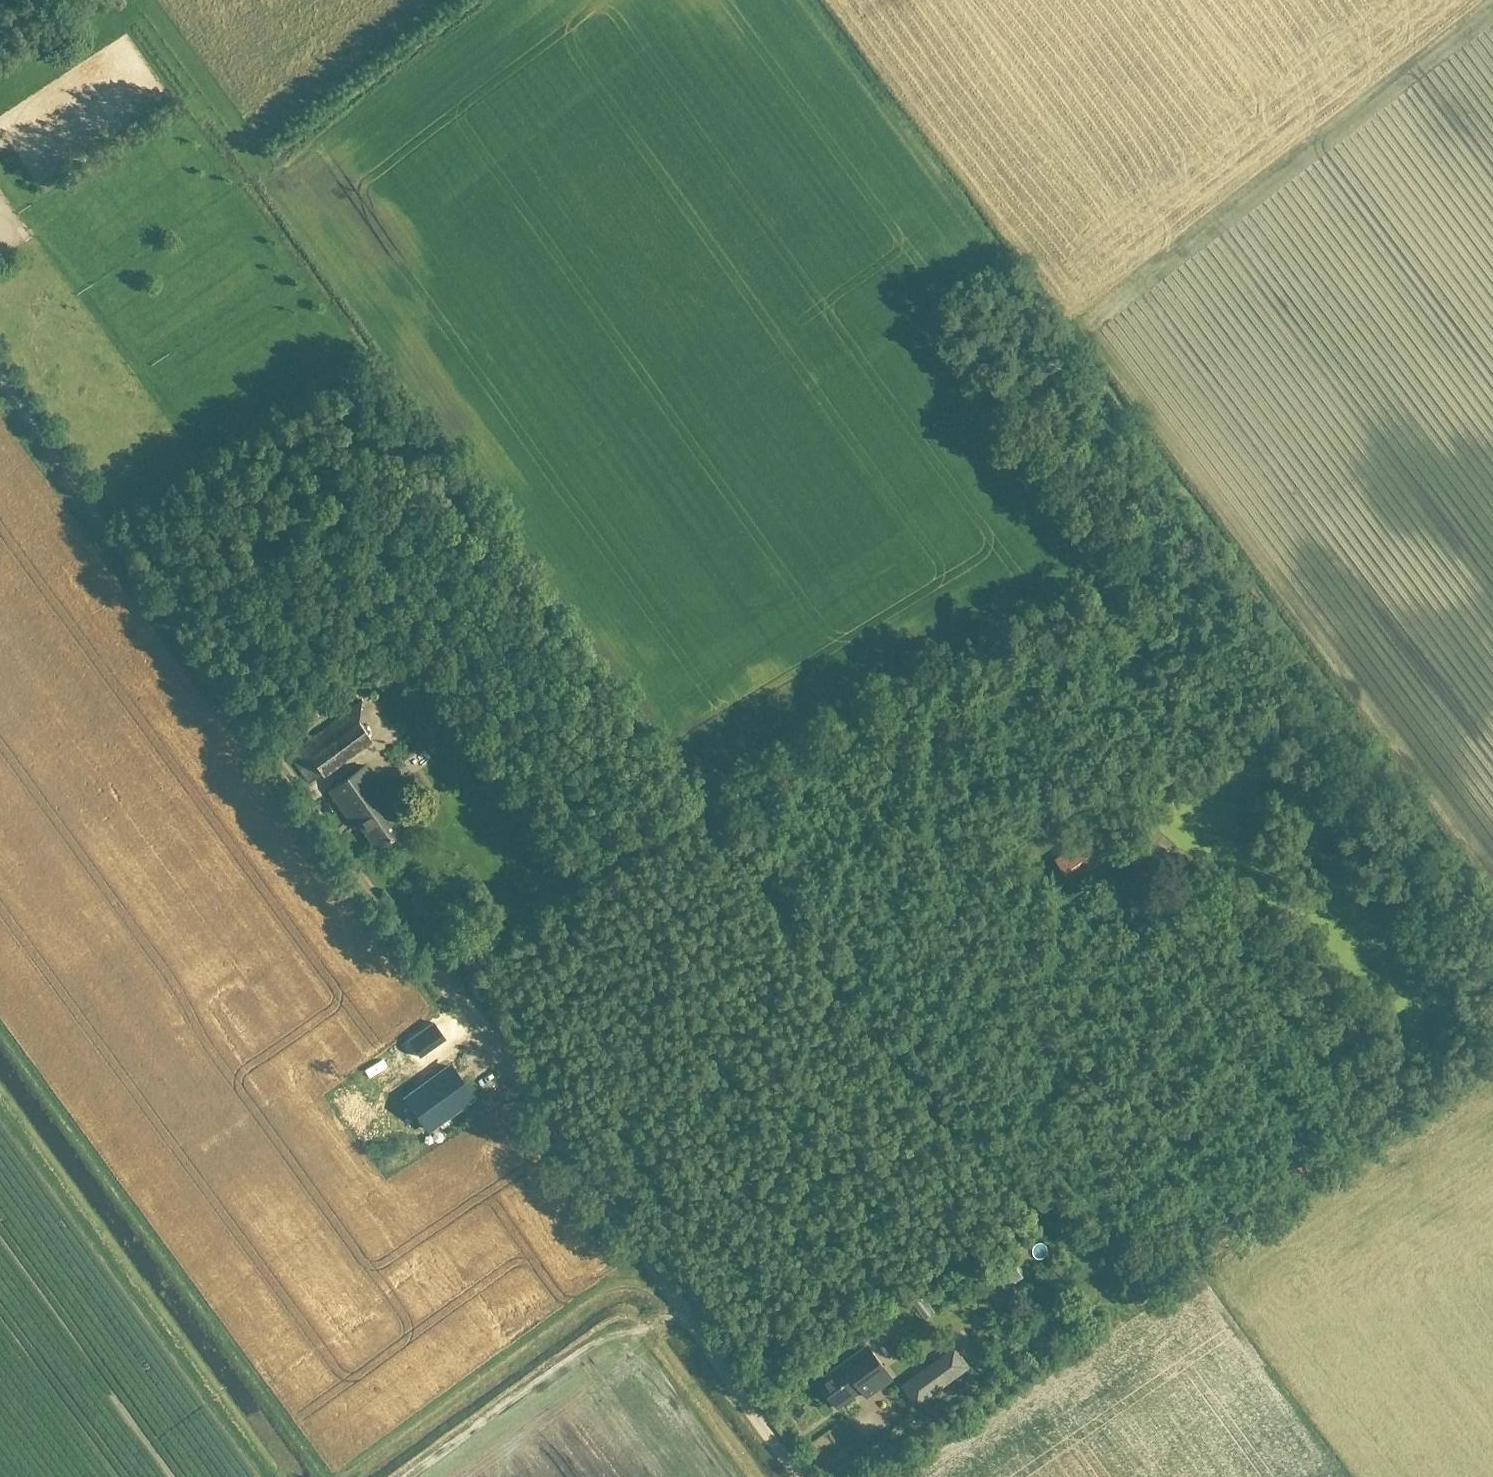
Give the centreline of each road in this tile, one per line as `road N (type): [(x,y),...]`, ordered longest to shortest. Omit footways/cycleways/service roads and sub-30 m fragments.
road 1 (track): [(652,1271),(0,375)]
road 2 (track): [(802,1476),(652,1271)]

